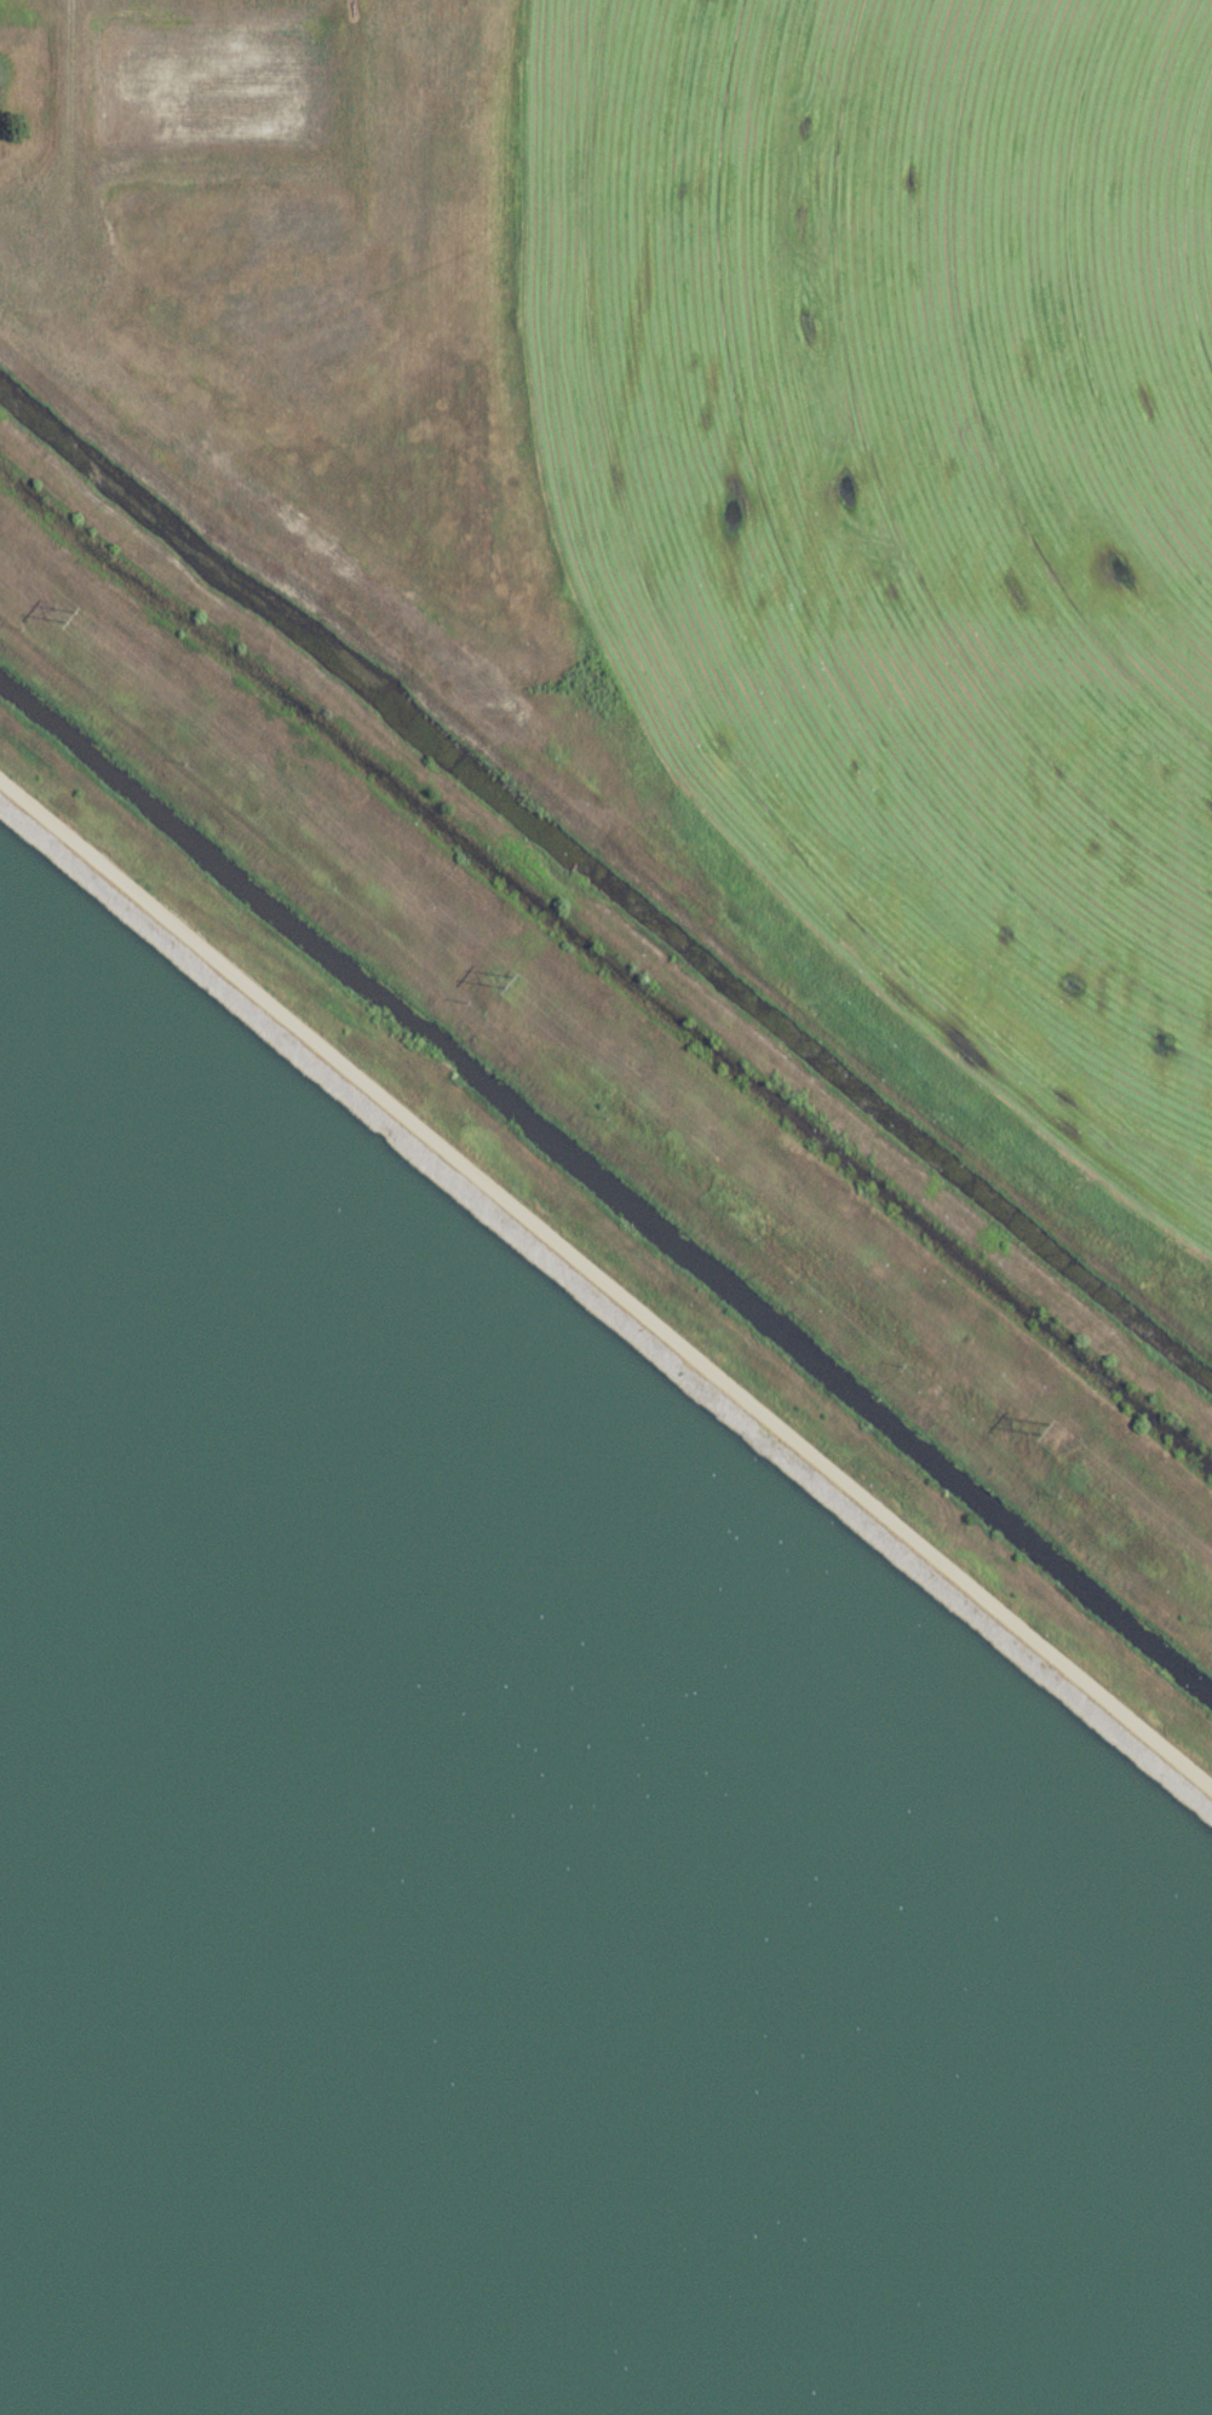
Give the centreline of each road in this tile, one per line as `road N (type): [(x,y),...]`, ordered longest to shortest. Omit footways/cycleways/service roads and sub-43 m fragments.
road 1 (track): [(0,778),(1211,1788)]

